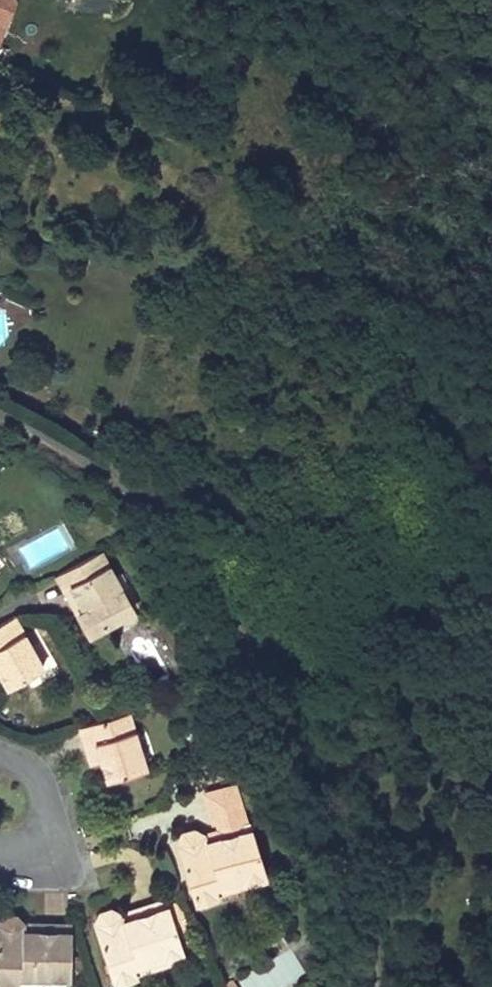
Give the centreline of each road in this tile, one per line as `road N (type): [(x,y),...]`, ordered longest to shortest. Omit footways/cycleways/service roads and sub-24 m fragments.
road 1 (residential): [(0,856),(37,840),(50,813),(36,772),(0,757)]

